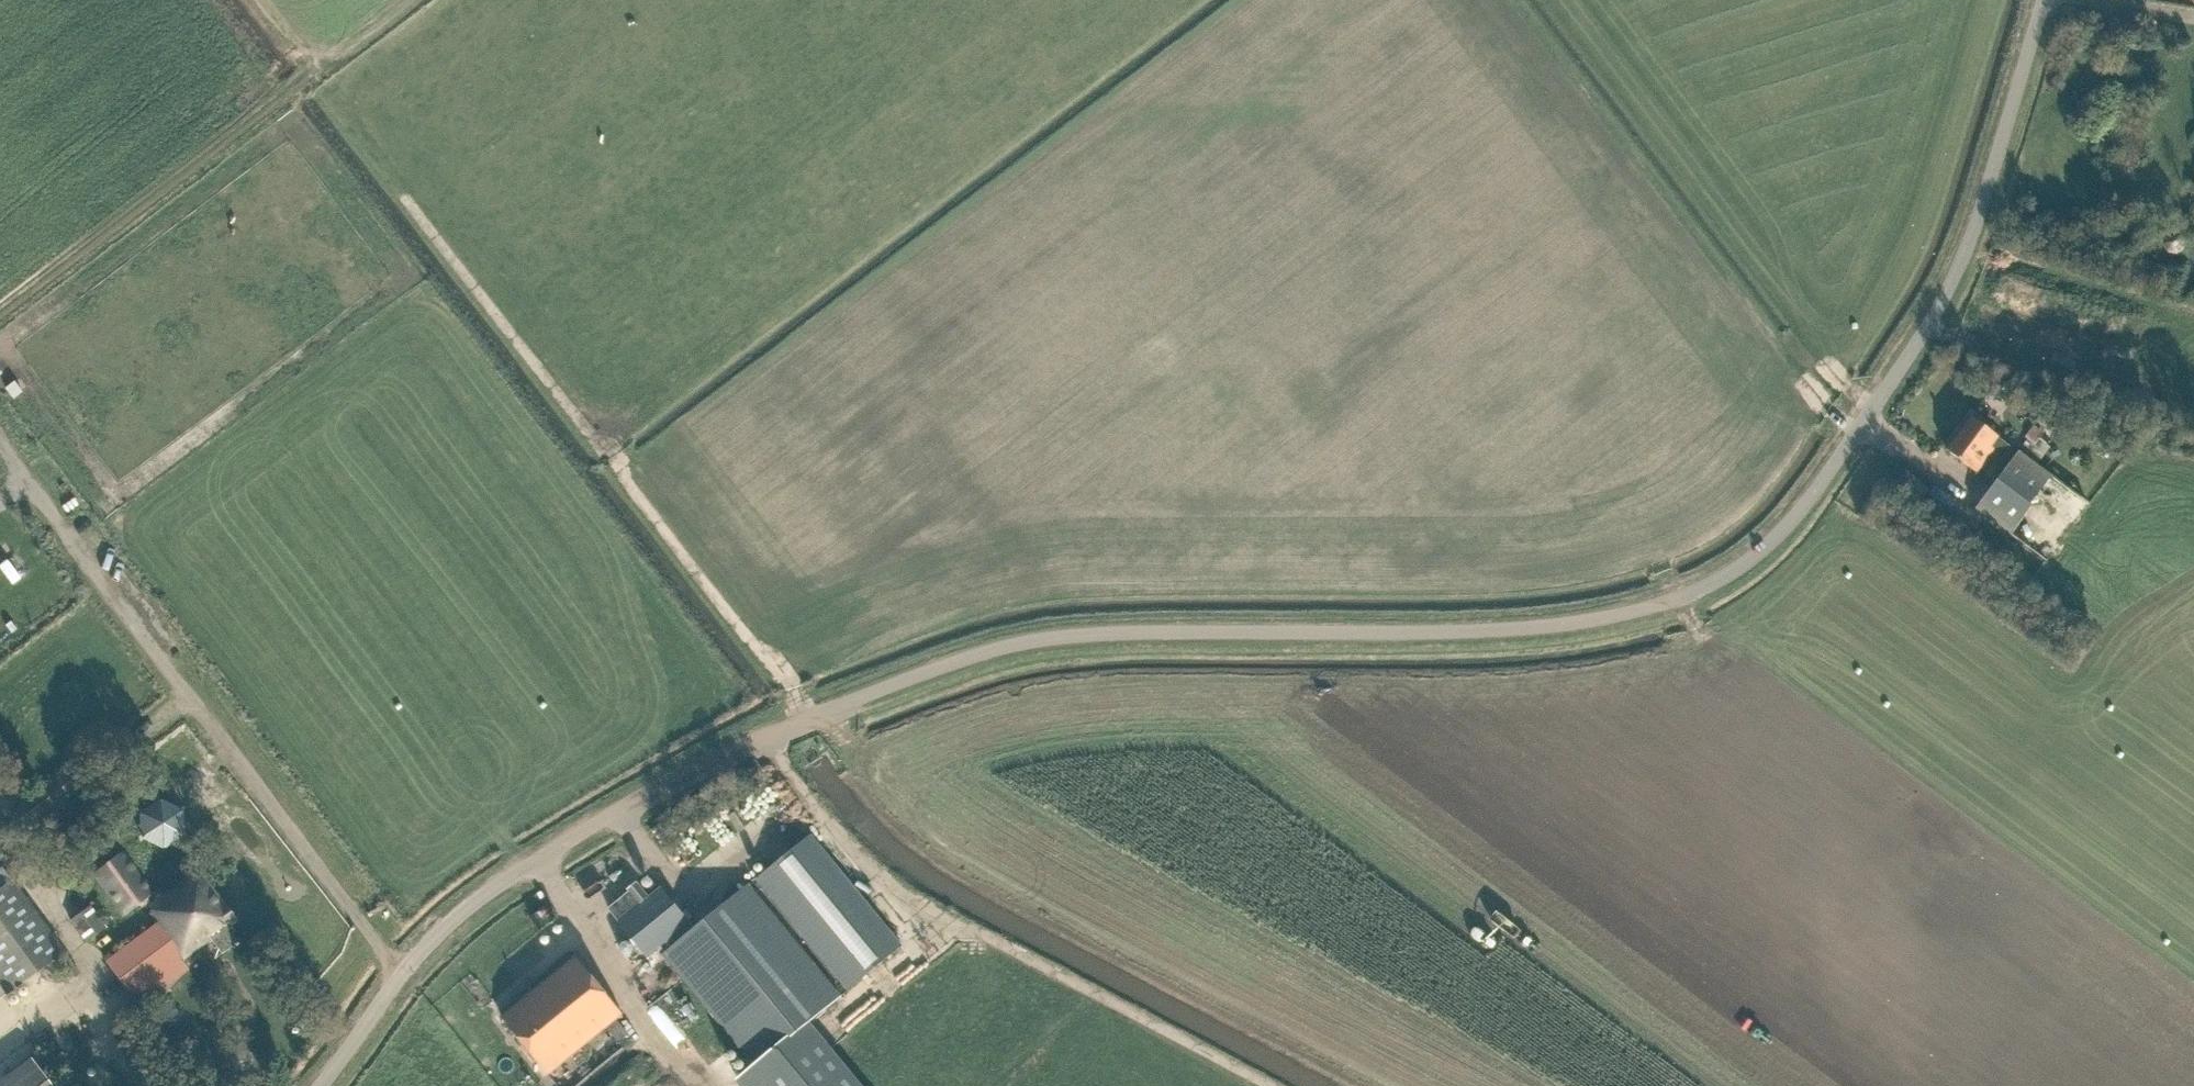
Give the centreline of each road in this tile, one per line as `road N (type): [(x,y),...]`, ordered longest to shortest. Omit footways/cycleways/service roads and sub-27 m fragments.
road 1 (unclassified): [(329,1085),(437,929),(539,852),(658,786),(907,673),(1007,643),(1190,630),(1558,649),(1673,635),(1735,601),(1815,528),(1976,285),(2045,0)]
road 2 (track): [(405,187),(823,711)]
road 3 (track): [(762,739),(895,888),(1264,1085)]

